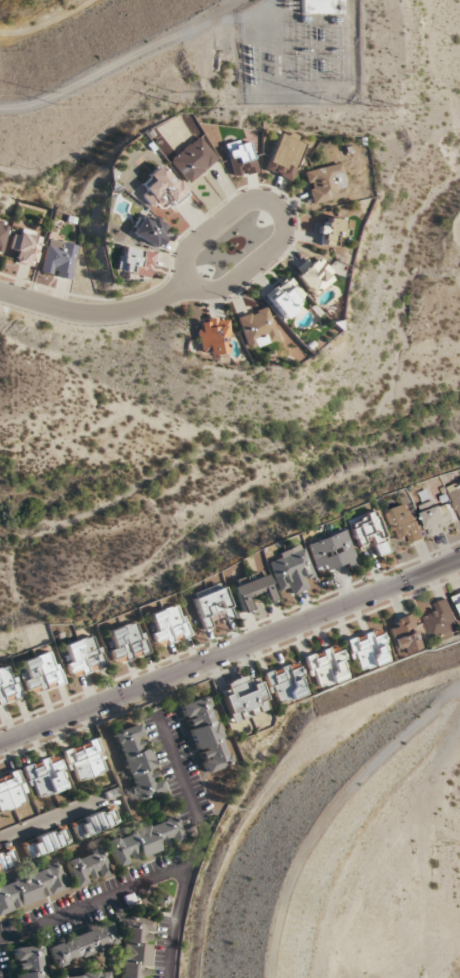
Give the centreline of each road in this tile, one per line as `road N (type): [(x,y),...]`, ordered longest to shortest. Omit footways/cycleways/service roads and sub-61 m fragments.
road 1 (residential): [(0,746),(459,558)]
road 2 (residential): [(183,283),(226,286),(278,240),(281,211),(267,199),(239,205),(185,251),(183,283)]
road 3 (residential): [(0,290),(92,312),(155,304),(183,283)]

